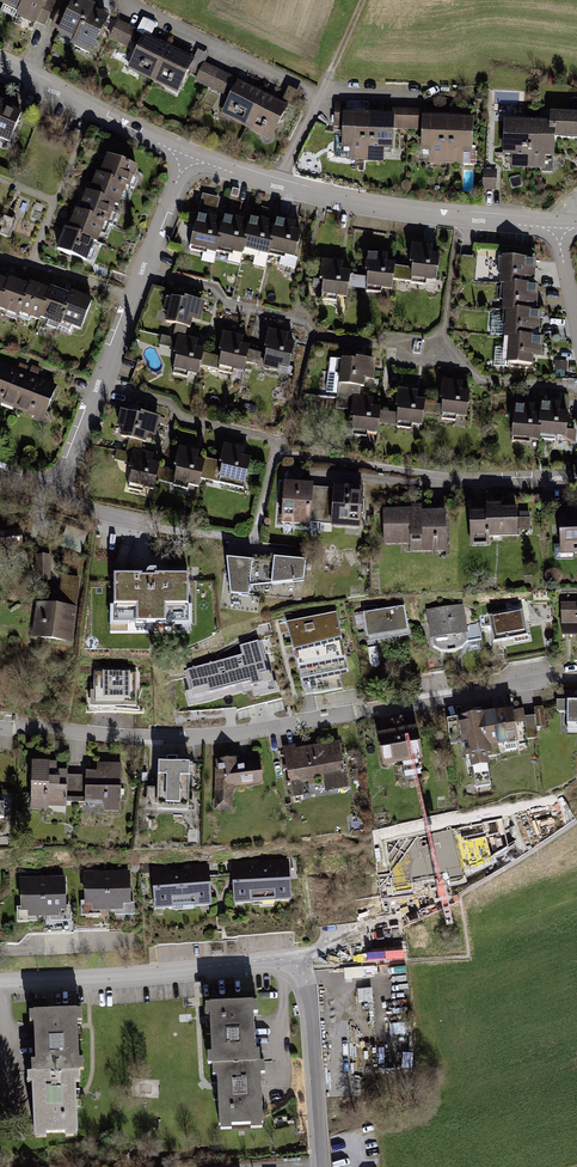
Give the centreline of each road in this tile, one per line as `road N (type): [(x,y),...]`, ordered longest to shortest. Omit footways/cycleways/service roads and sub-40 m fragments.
road 1 (residential): [(0,724),(96,735),(220,736),(548,678)]
road 2 (residential): [(0,984),(293,962),(310,999),(323,1166)]
road 3 (residential): [(0,470),(46,481),(66,469),(186,156)]
road 4 (residential): [(186,156),(348,204),(557,228)]
road 5 (residential): [(0,64),(186,156)]

